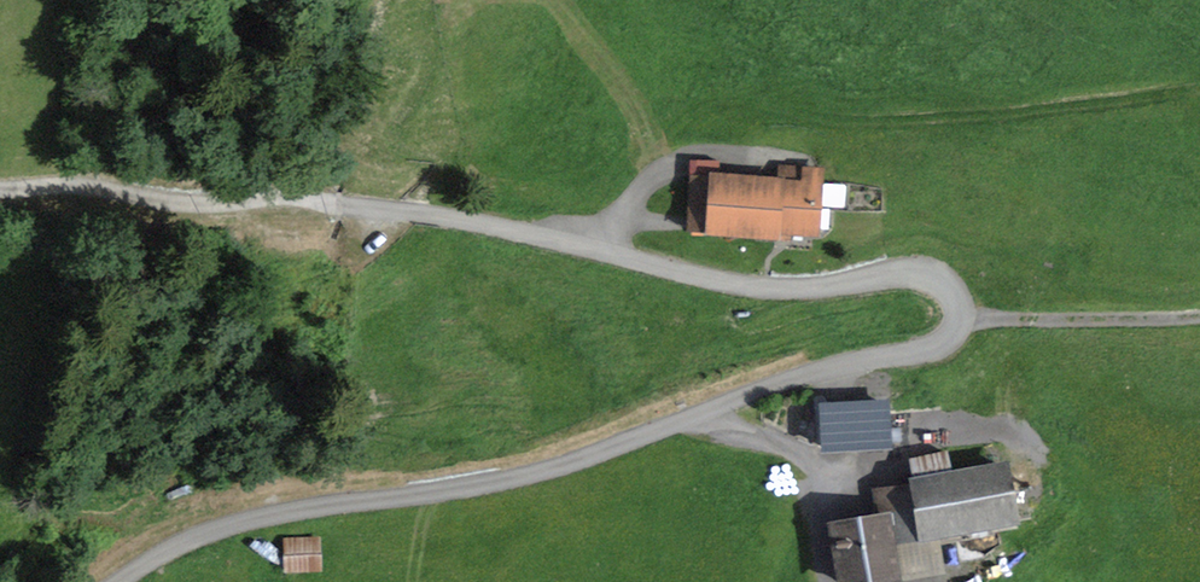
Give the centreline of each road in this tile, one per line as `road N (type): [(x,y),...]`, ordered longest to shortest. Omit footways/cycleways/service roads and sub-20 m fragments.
road 1 (unclassified): [(115,581),(249,521),(558,468),(821,370),(940,349),(955,332),(955,293),(941,278),(915,273),(828,288),(747,286),(468,222),(347,208),(0,189)]
road 2 (track): [(959,316),(1199,307)]

